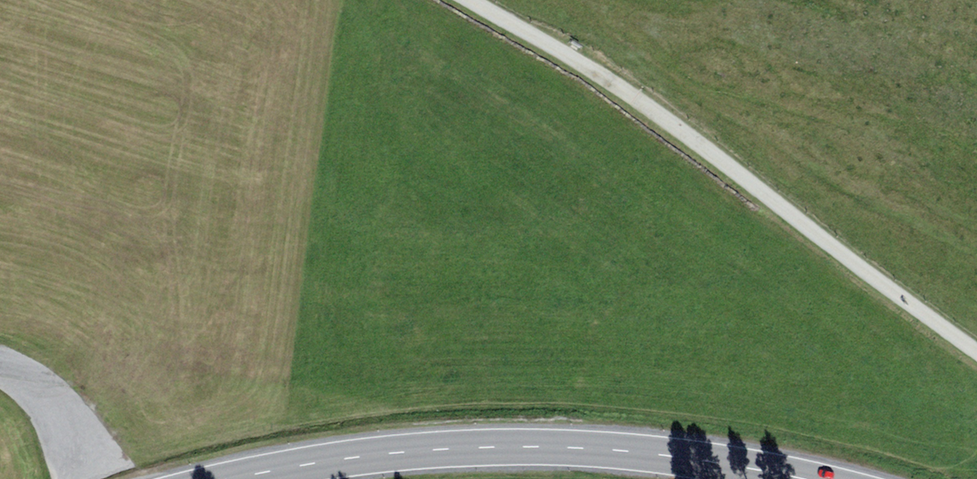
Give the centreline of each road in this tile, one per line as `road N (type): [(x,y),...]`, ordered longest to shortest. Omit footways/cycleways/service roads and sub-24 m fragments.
road 1 (track): [(976,354),(654,111),(465,0)]
road 2 (primary): [(803,478),(572,448),(397,453),(234,478)]
road 3 (residential): [(99,477),(38,393),(0,365)]

